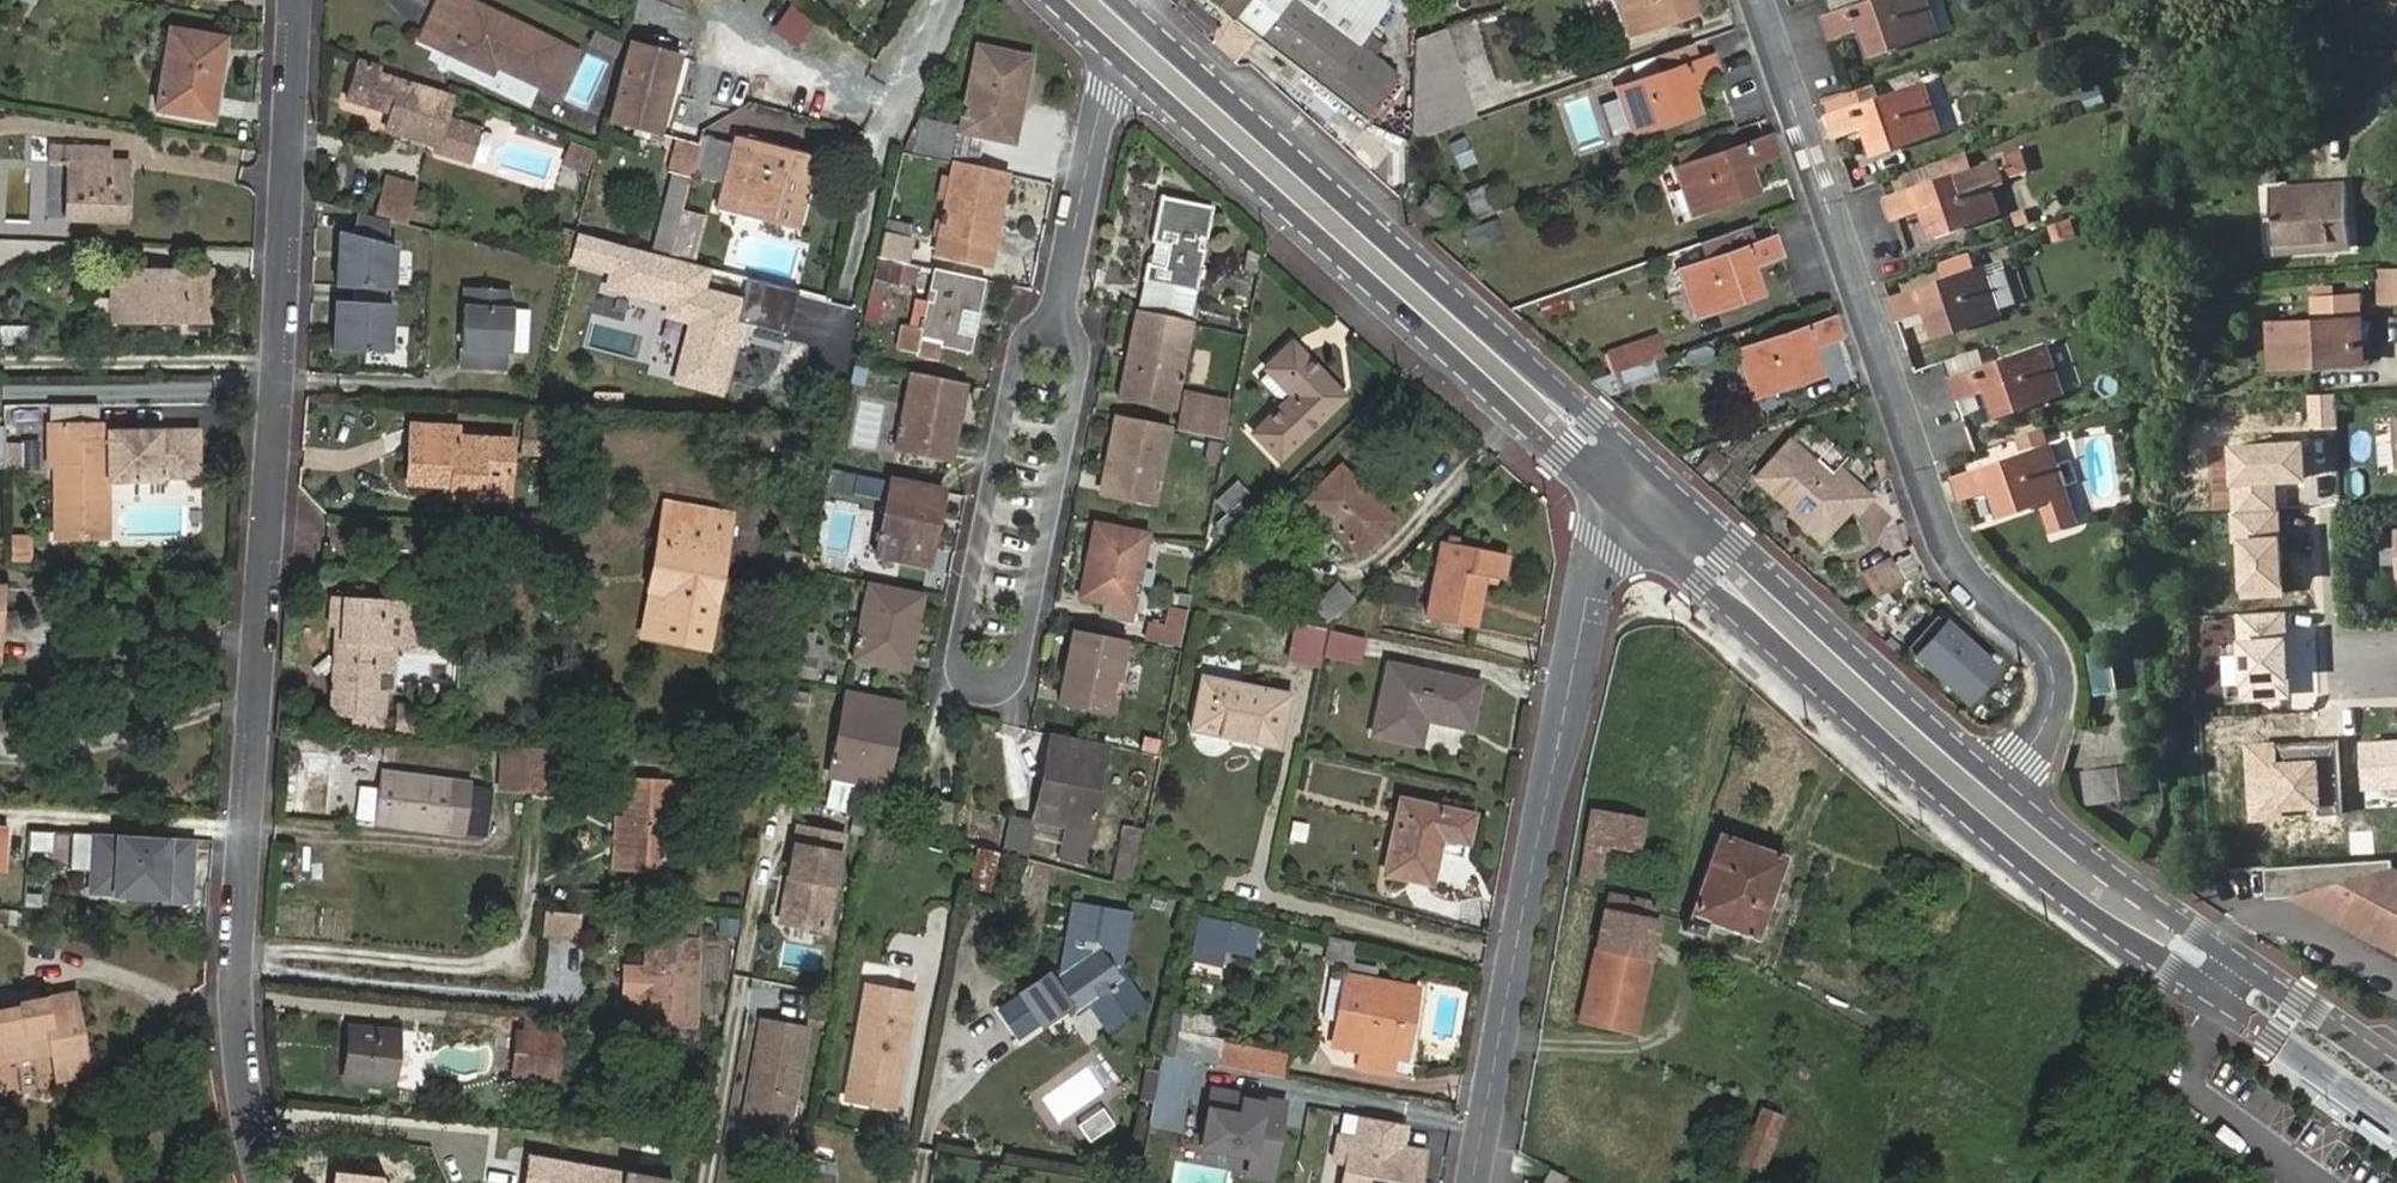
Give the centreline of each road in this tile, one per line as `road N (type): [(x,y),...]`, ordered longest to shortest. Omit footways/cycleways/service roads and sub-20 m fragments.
road 1 (residential): [(260,1182),(234,1036),(299,0)]
road 2 (residential): [(1991,801),(2051,724),(2057,668),(2038,633),(1966,569),(1950,544),(1763,0)]
road 3 (residential): [(1056,304),(1021,339),(955,651),(961,675),(980,685),(1002,685),(1020,671),(1080,348)]
road 4 (tertiary): [(1479,1182),(1594,601),(1609,538),(1642,497)]
road 5 (secondary): [(1642,497),(1144,48)]
road 6 (secondary): [(2396,1096),(1991,801)]
road 7 (secondary): [(1991,801),(1642,497)]
road 8 (residential): [(952,0),(885,125),(839,302)]
road 9 (residential): [(1144,48),(1104,93),(1056,304)]

